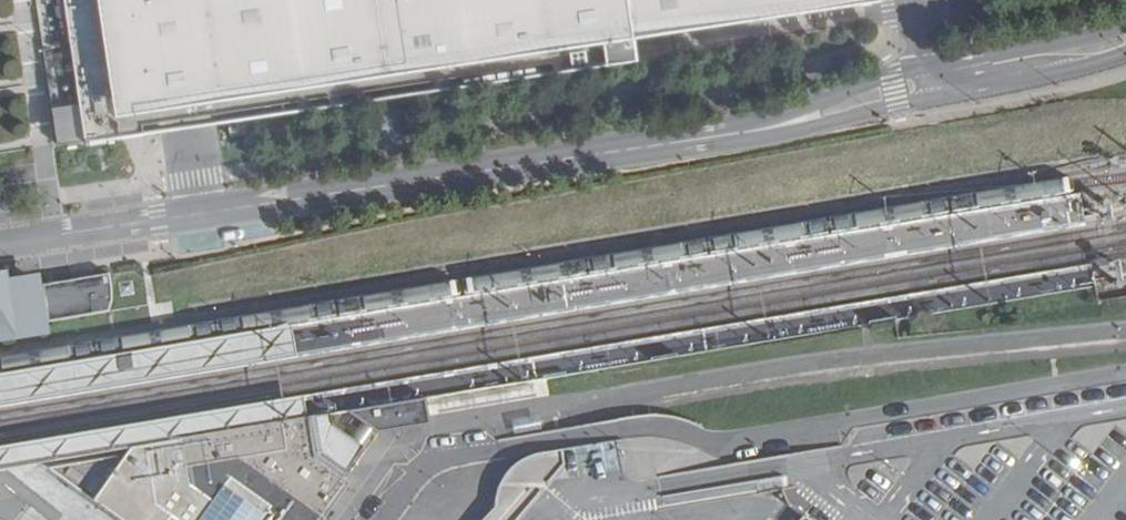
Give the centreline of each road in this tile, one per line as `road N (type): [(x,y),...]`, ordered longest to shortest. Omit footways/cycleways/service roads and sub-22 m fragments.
road 1 (residential): [(1125,40),(748,132),(0,243)]

